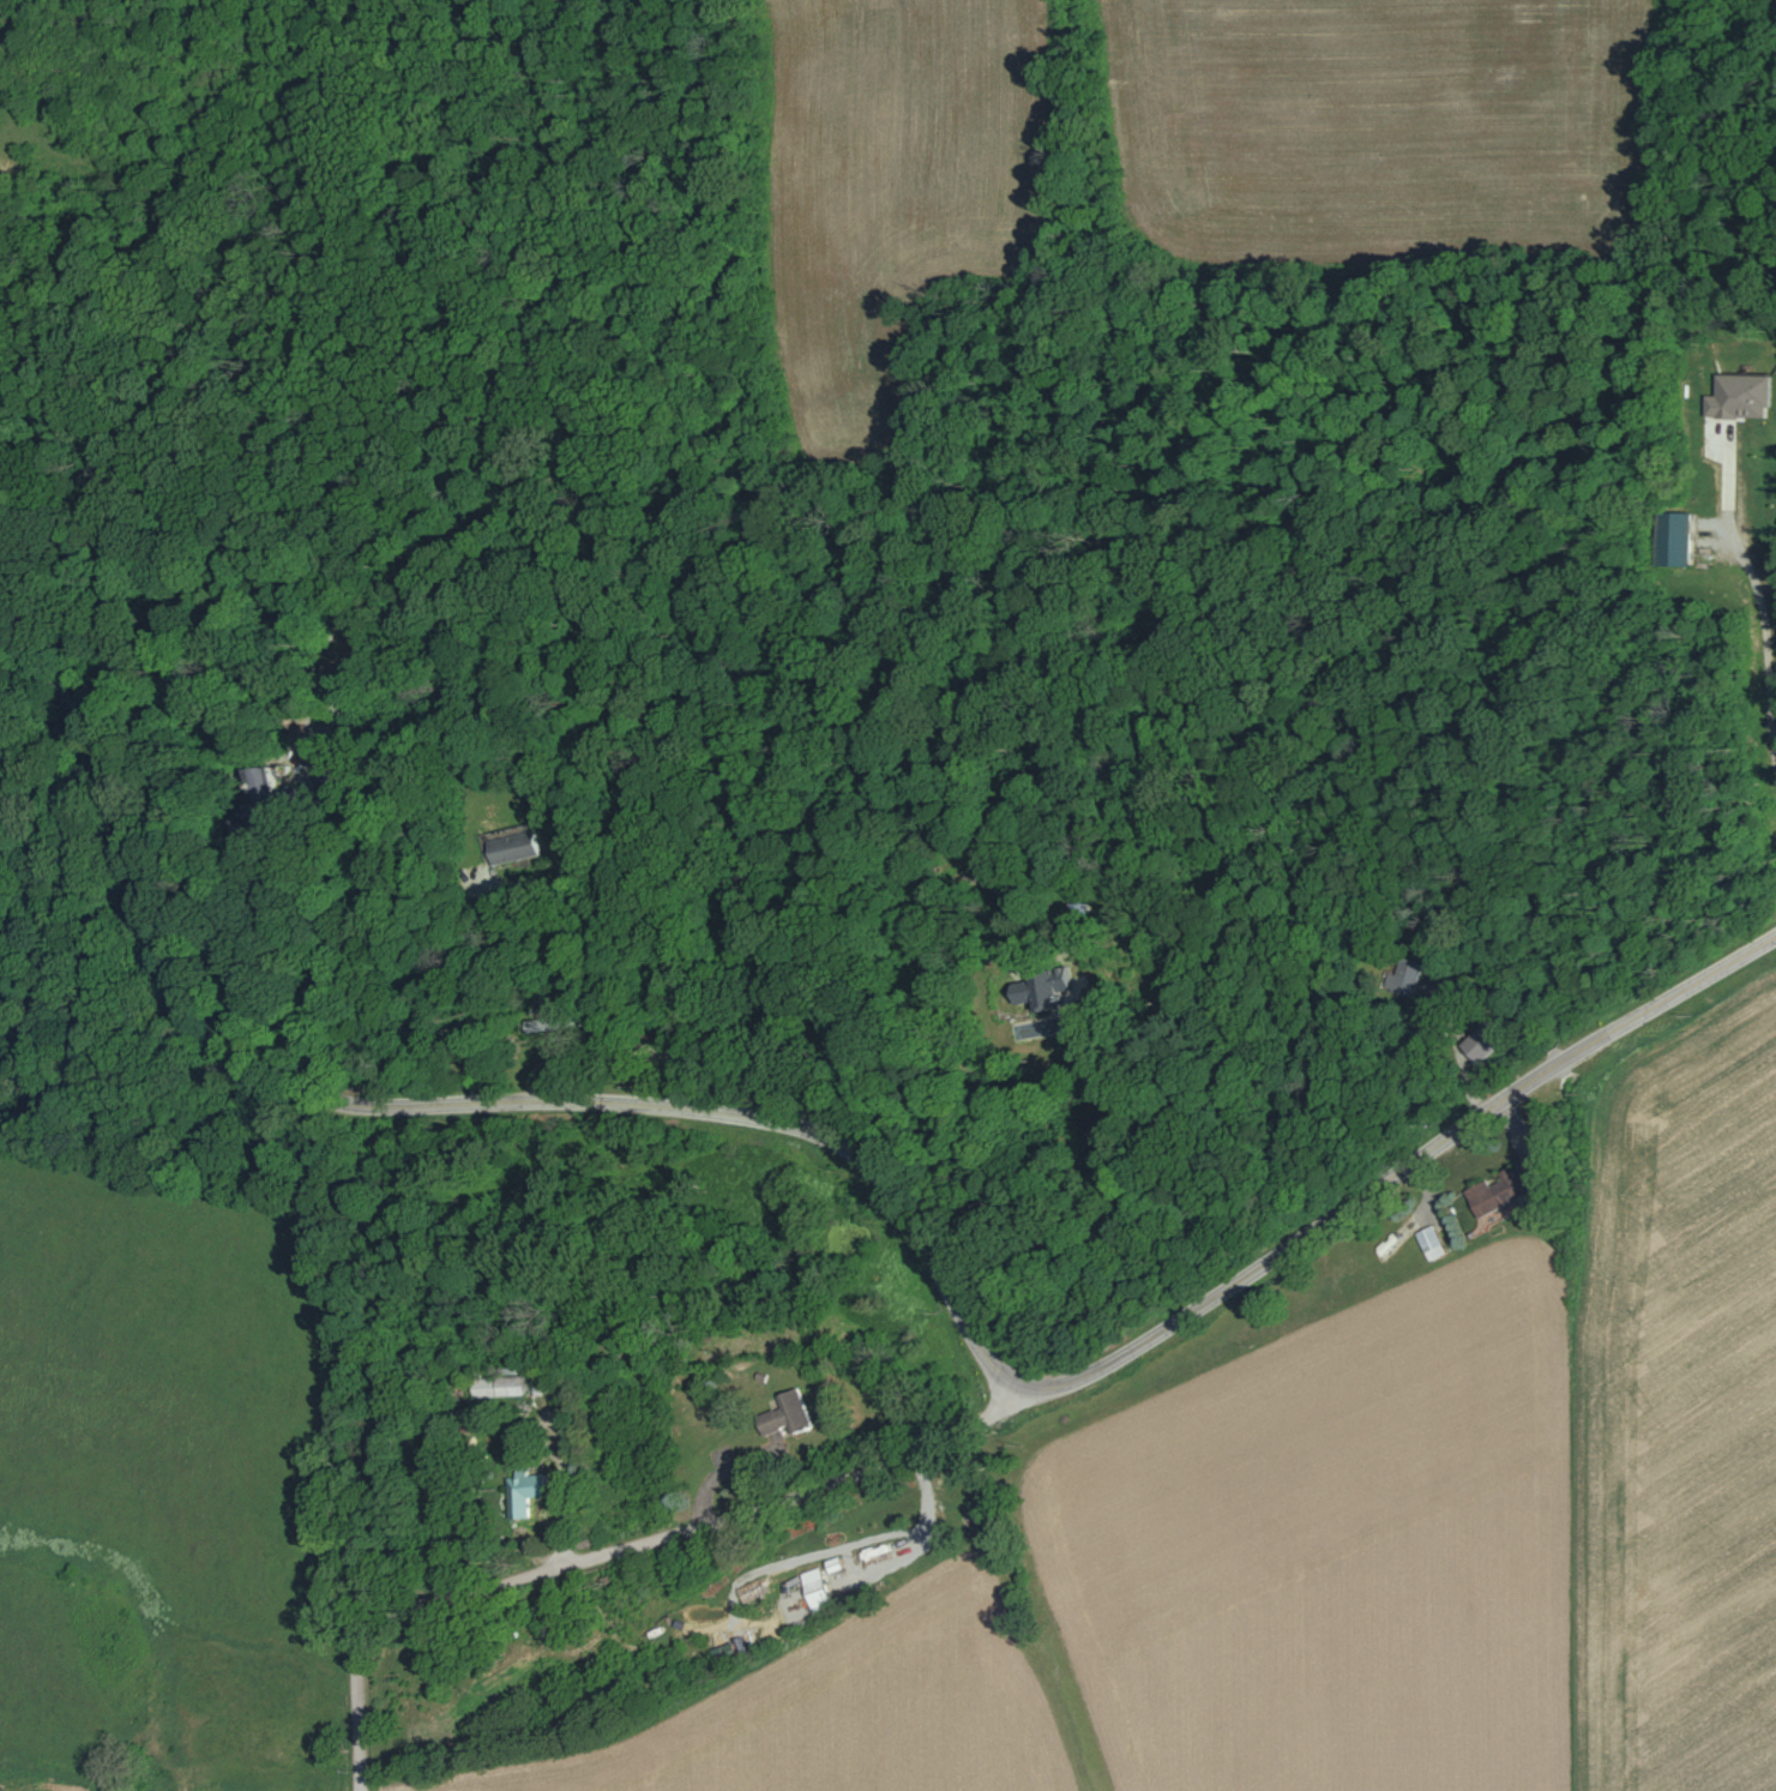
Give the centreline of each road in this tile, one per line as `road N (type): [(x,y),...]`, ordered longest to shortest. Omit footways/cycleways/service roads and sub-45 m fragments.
road 1 (secondary): [(115,749),(193,966),(221,1018),(276,1083),(309,1099),(380,1106),(625,1102),(733,1112),(824,1136),(871,1167),(892,1194),(980,1352),(1015,1384),(1050,1386),(1112,1360),(1495,1105),(1775,933)]
road 2 (residential): [(359,1790),(360,1648),(380,1615),(844,1479),(987,1416),(1015,1384)]
road 3 (secondary): [(115,749),(34,642),(0,619)]

